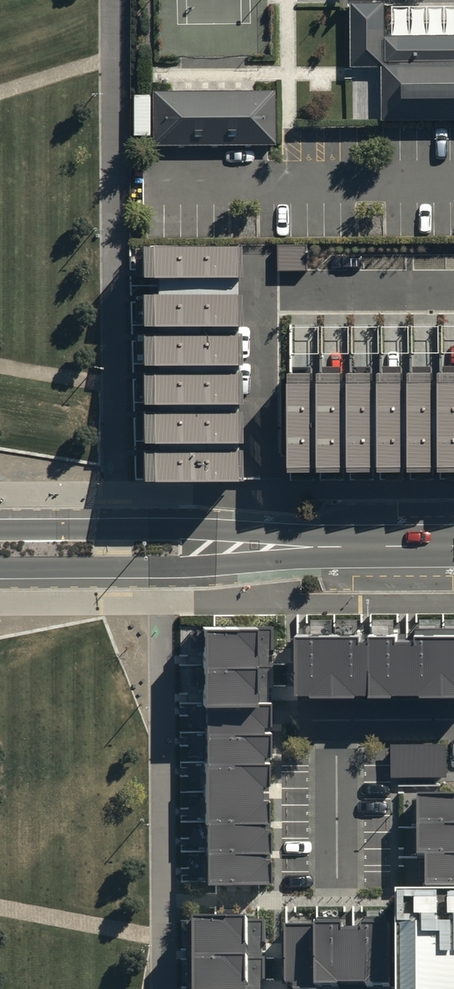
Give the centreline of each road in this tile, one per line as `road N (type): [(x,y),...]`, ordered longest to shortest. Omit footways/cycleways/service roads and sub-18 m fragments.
road 1 (tertiary): [(262,547),(180,567),(0,568)]
road 2 (tertiary): [(0,529),(180,528),(262,547)]
road 3 (tertiary): [(262,547),(453,545)]

